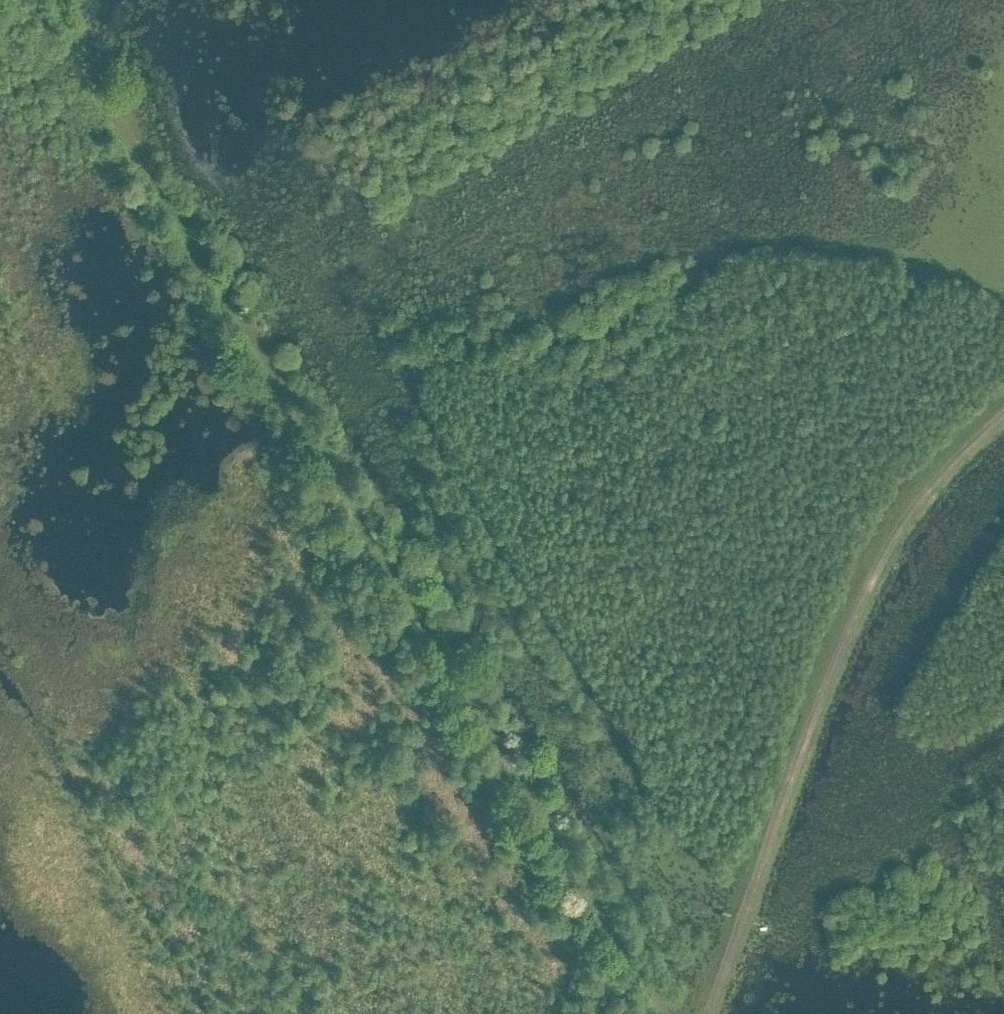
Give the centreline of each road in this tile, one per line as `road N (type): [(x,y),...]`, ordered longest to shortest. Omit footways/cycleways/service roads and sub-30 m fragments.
road 1 (track): [(47,0),(660,1013)]

